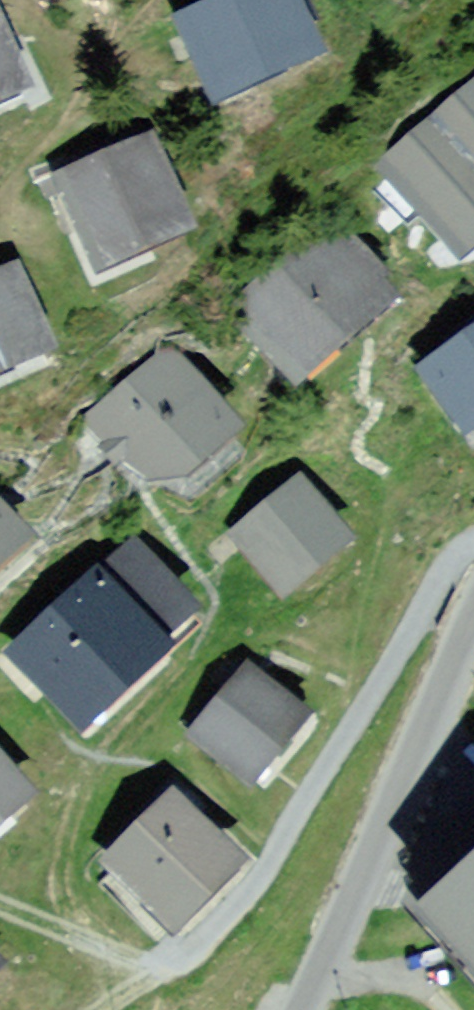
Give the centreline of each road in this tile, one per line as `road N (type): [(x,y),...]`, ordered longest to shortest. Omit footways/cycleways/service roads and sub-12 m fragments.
road 1 (residential): [(473,540),(420,605),(241,906),(168,964)]
road 2 (residential): [(473,626),(302,1009)]

